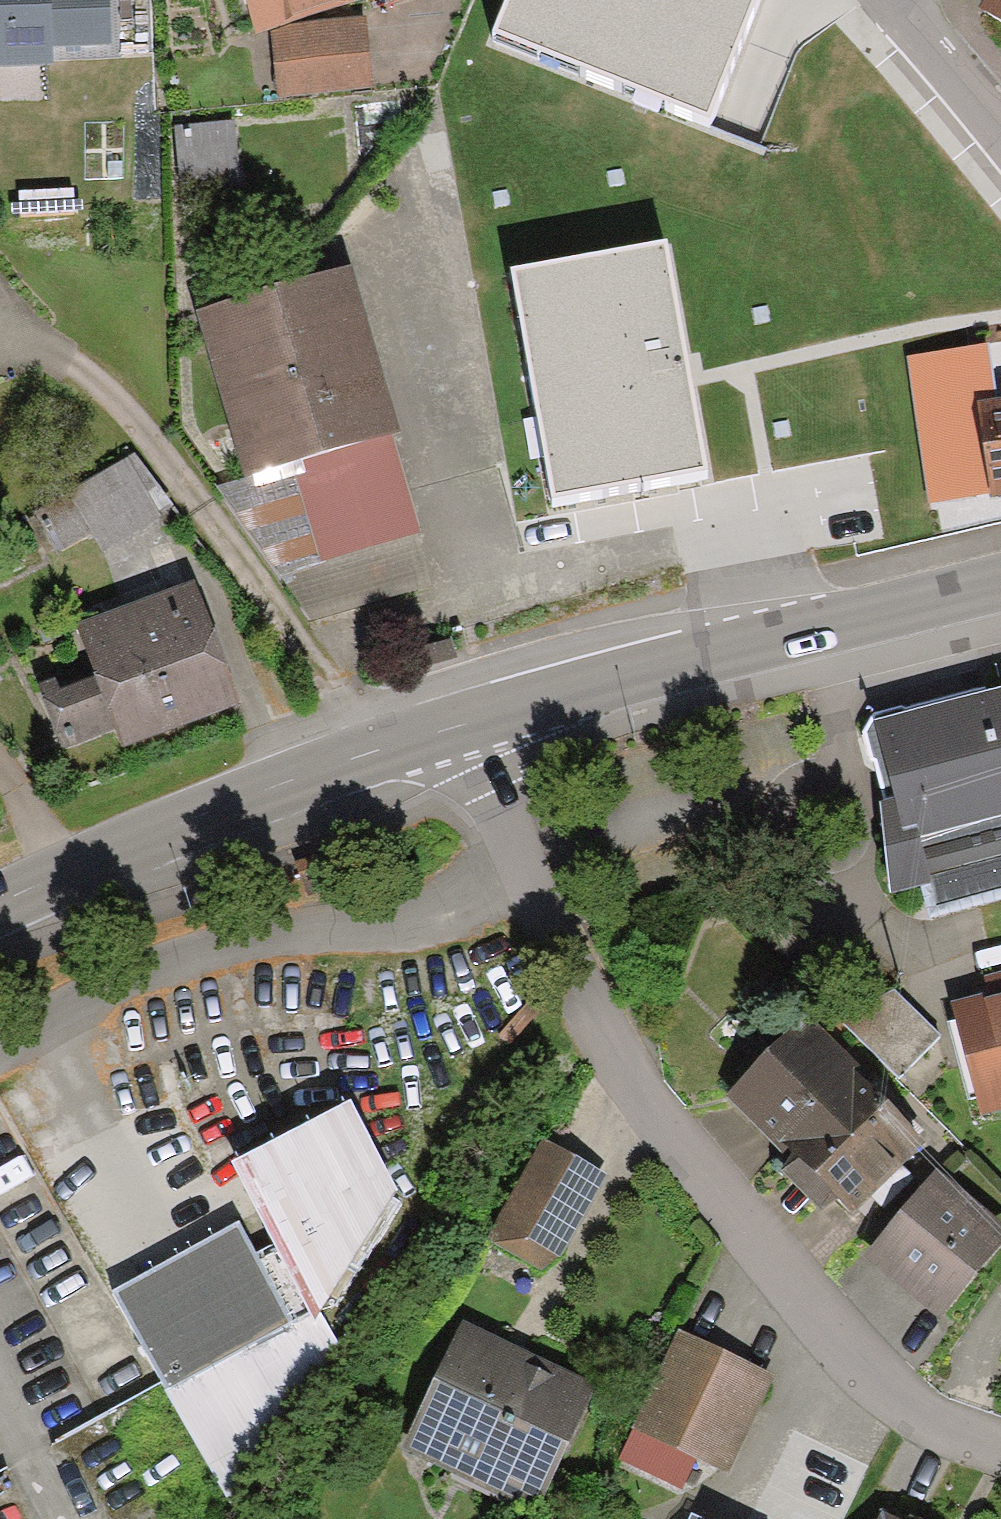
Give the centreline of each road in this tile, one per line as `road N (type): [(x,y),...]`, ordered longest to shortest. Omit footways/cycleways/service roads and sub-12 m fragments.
road 1 (residential): [(464,723),(579,972),(724,1197),(865,1359),(1000,1436)]
road 2 (secondary): [(1000,580),(464,723)]
road 3 (secondary): [(464,723),(61,861),(0,893)]
road 4 (residential): [(1000,122),(898,0)]

